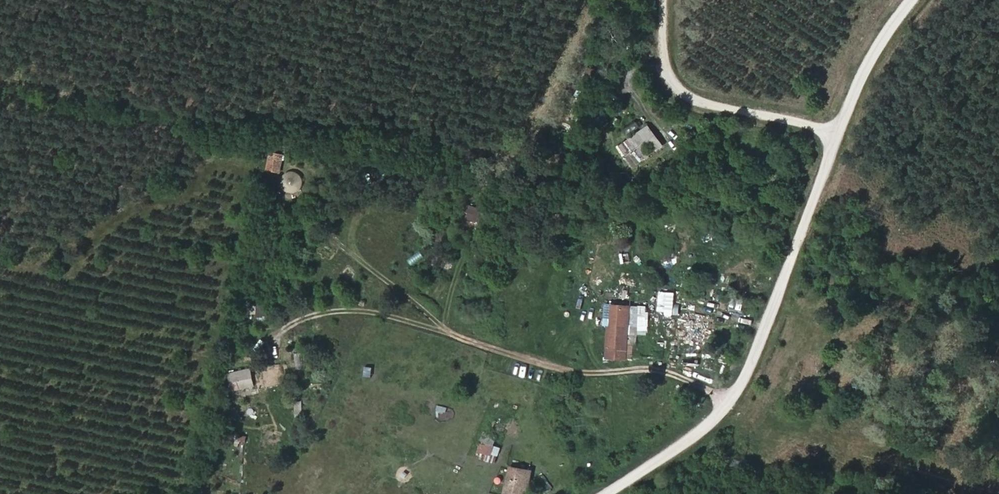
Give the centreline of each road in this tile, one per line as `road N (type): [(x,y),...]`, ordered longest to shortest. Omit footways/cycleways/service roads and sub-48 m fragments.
road 1 (track): [(917,0),(855,97),(744,385),(717,419),(606,493)]
road 2 (track): [(841,133),(683,92),(663,62),(664,0)]

